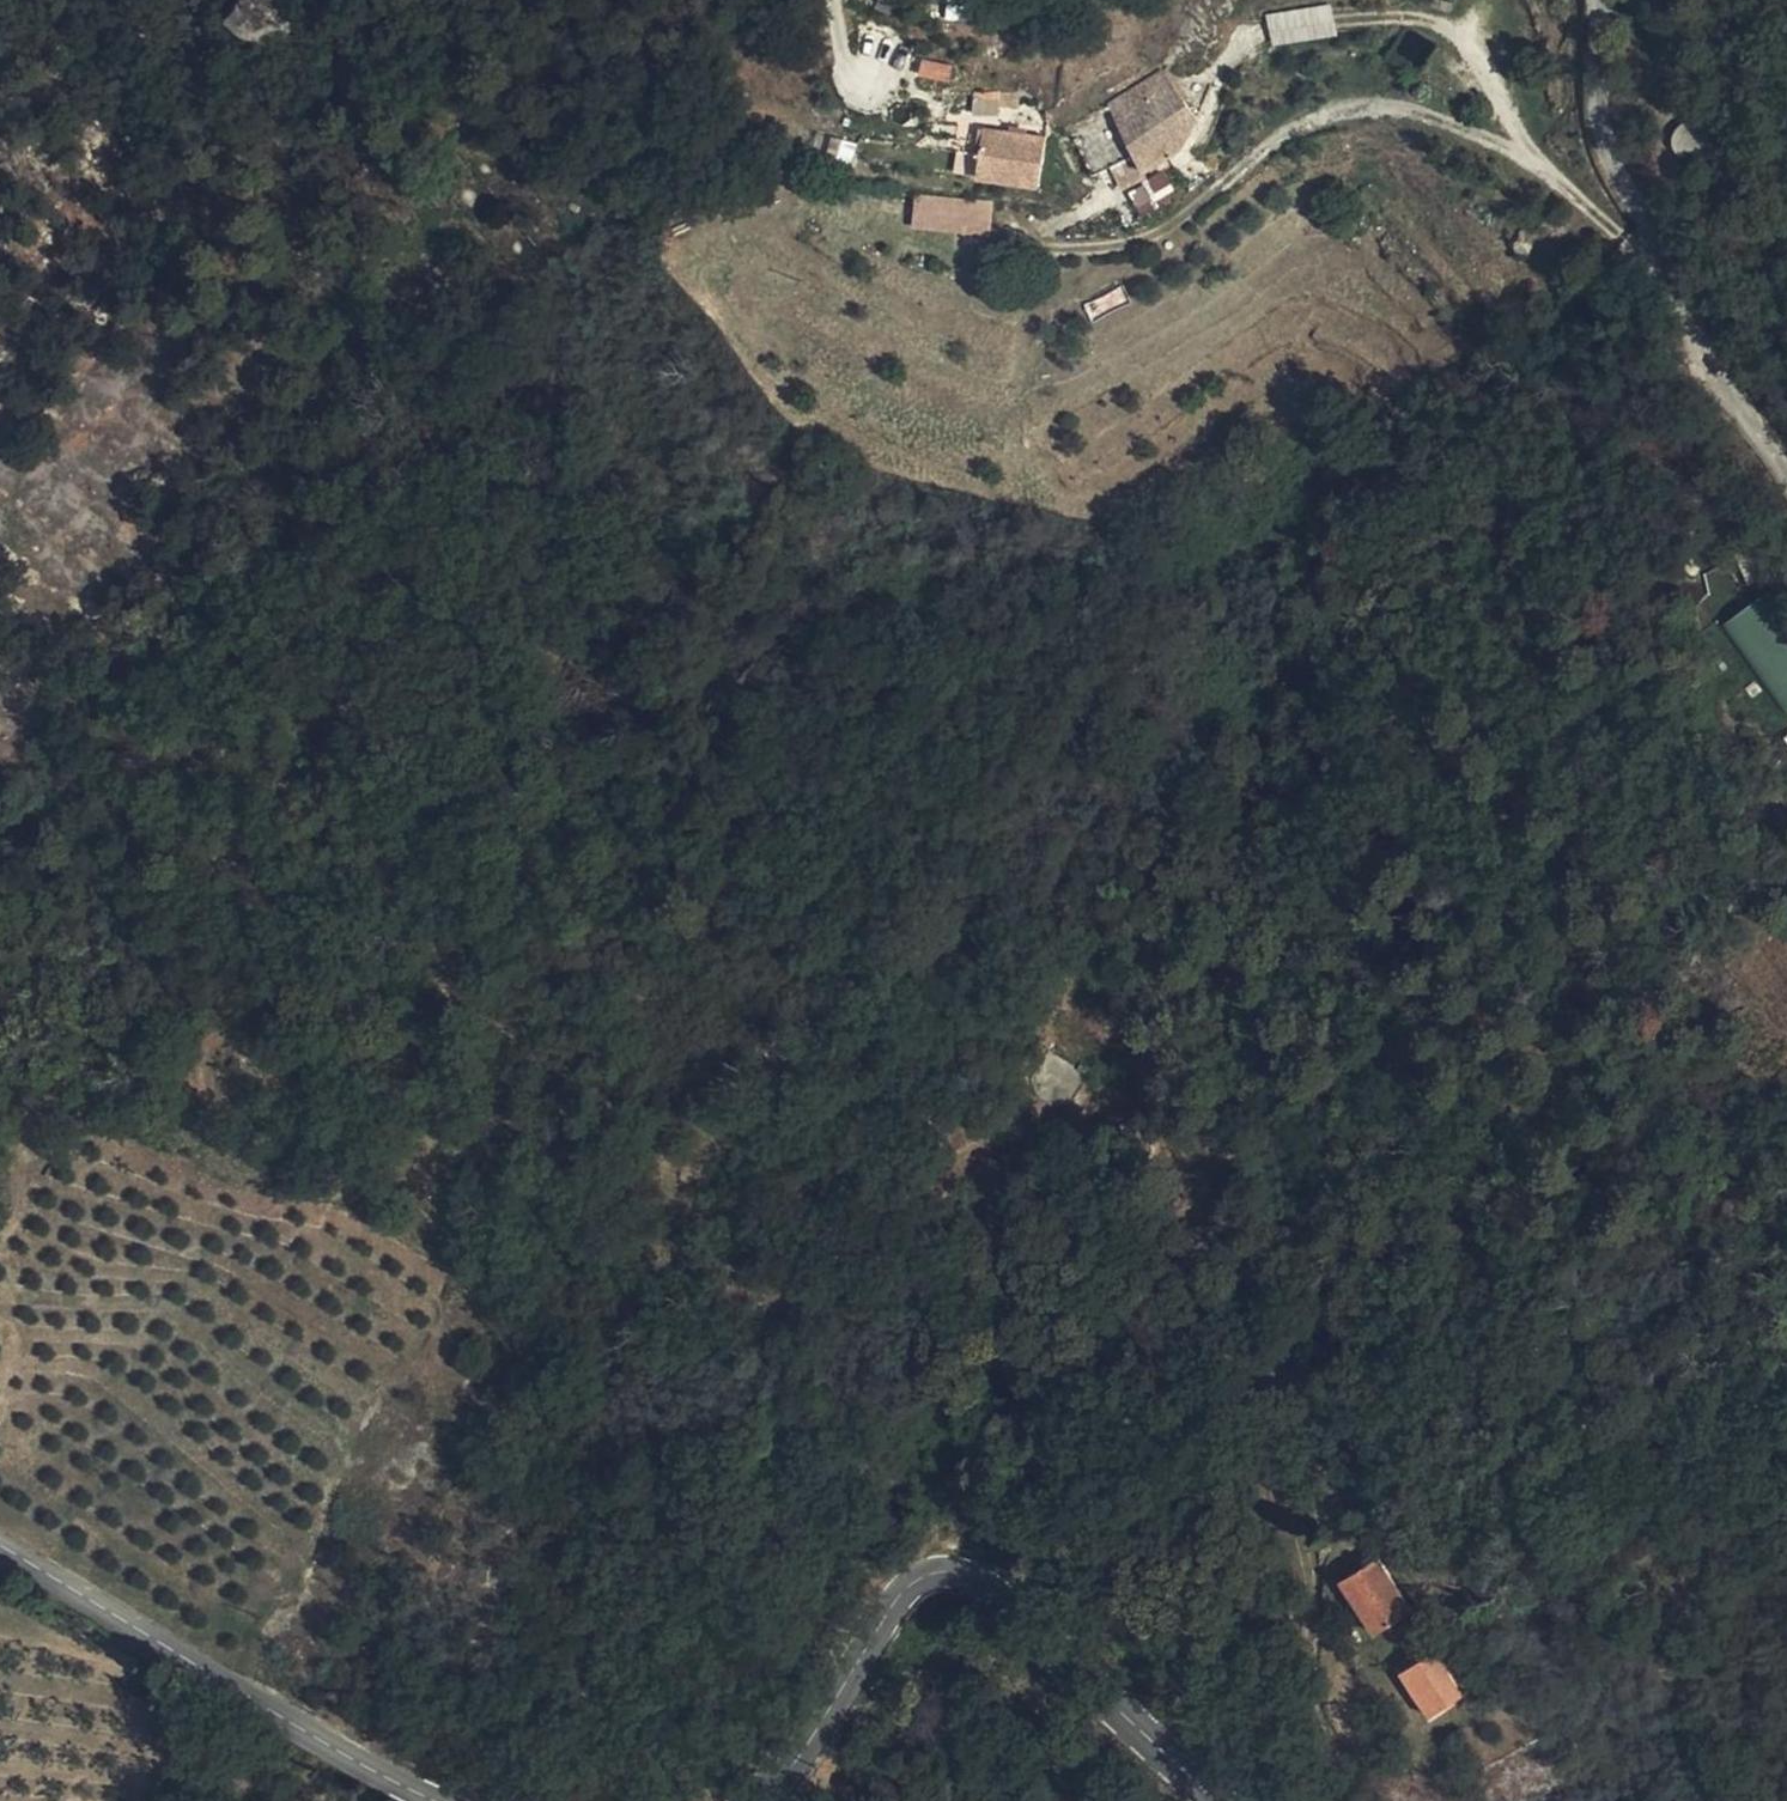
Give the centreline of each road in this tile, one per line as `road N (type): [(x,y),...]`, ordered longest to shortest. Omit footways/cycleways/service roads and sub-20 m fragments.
road 1 (secondary): [(755,1800),(808,1750),(900,1594),(926,1579),(958,1577),(983,1583),(1013,1609),(1121,1730),(1206,1800)]
road 2 (unclassified): [(1786,474),(1608,148),(1601,0)]
road 3 (secondary): [(0,1547),(440,1800)]

